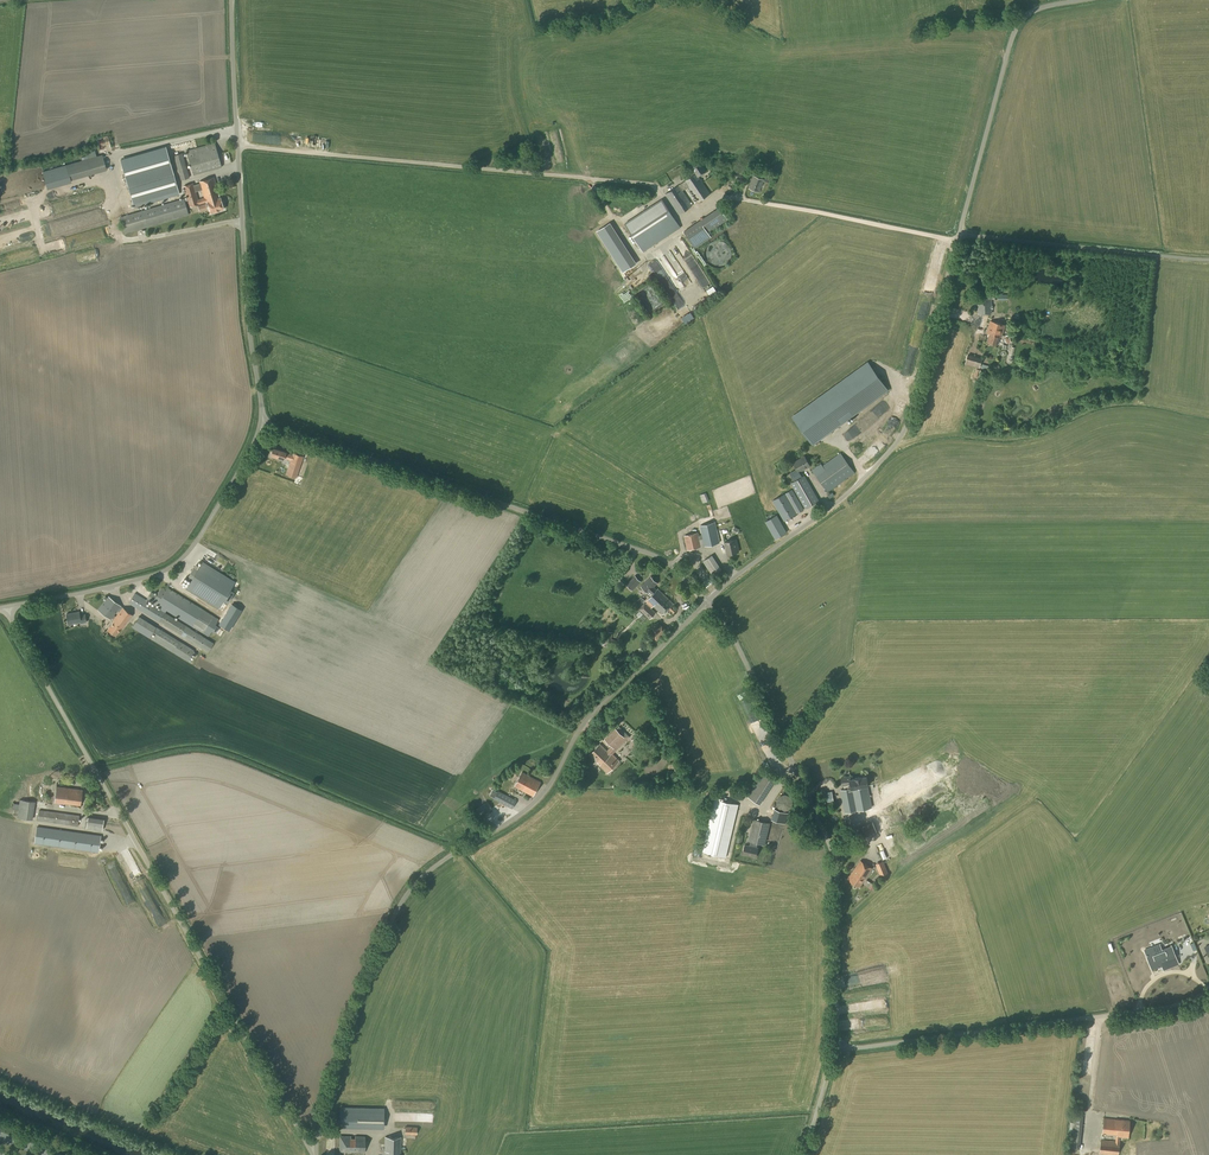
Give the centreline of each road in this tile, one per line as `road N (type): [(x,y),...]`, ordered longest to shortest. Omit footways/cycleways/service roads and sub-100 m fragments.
road 1 (unclassified): [(312,1154),(361,978),(418,875),(540,793),(583,719),(706,602)]
road 2 (unclassified): [(312,1154),(6,607)]
road 3 (unclassified): [(706,602),(656,552),(267,421)]
road 4 (unclassified): [(833,1041),(834,850),(740,644),(706,602)]
road 5 (unclassified): [(706,602),(899,439),(959,232)]
road 6 (unclassified): [(267,421),(247,311),(231,0)]
road 7 (unclassified): [(1208,991),(1178,1005),(833,1041)]
road 8 (unclassified): [(6,607),(108,587),(176,563),(267,421)]
road 9 (unclassified): [(959,232),(1016,26),(1035,6),(1067,0)]
road 10 (unclassified): [(1208,258),(959,232)]

